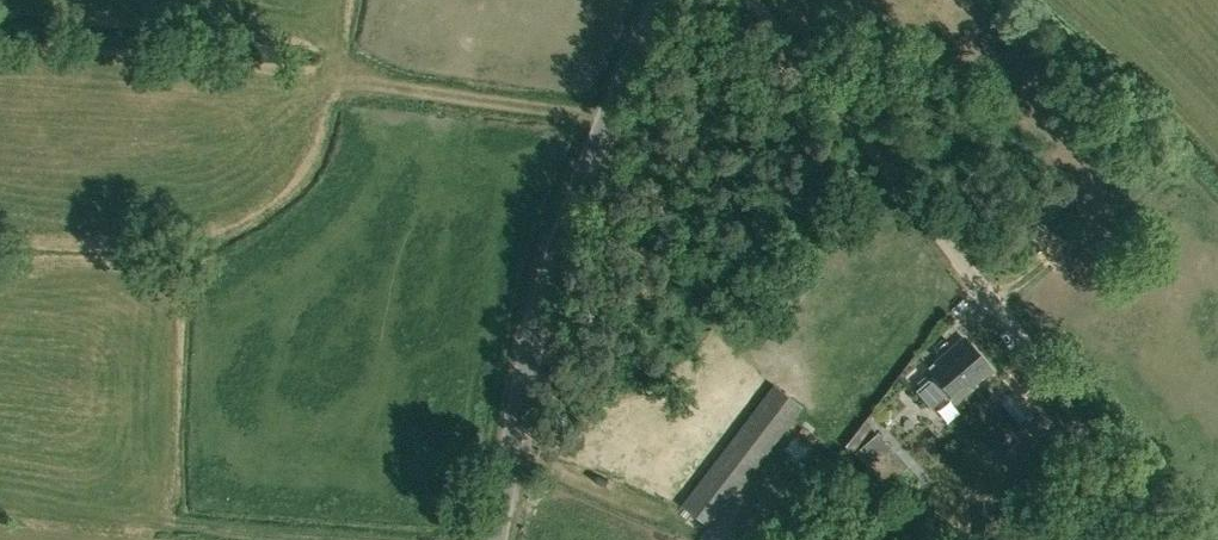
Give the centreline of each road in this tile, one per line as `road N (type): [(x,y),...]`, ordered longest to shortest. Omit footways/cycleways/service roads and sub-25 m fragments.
road 1 (unclassified): [(1156,539),(979,282),(759,0)]
road 2 (track): [(624,114),(356,87),(0,83)]
road 3 (unclassified): [(506,539),(549,294),(669,0)]
road 4 (track): [(173,525),(336,539)]

